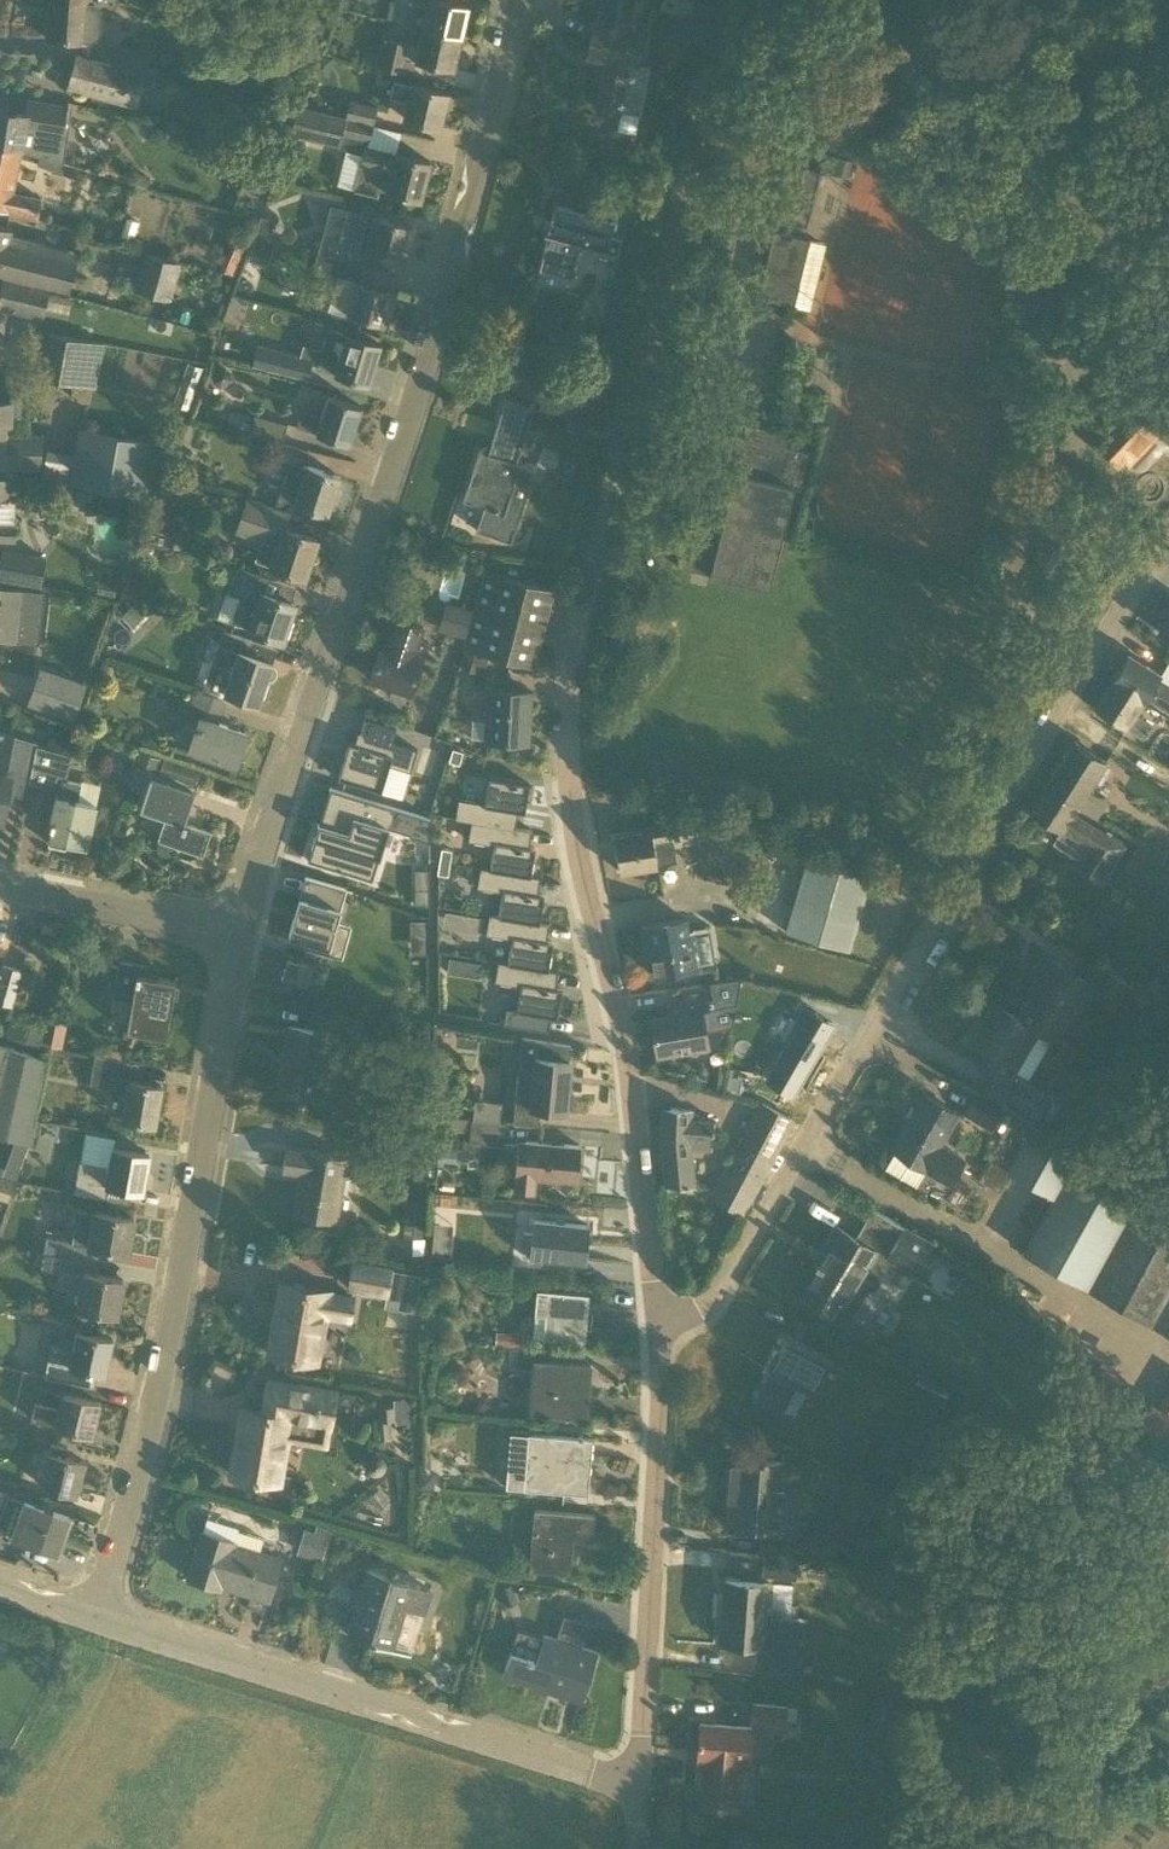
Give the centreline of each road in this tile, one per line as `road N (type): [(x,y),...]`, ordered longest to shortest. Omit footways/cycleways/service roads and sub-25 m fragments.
road 1 (residential): [(650,1332),(624,1044),(574,795),(577,693),(735,0)]
road 2 (residential): [(238,934),(451,281),(515,0)]
road 3 (residential): [(650,1332),(712,1305),(1146,572),(1168,549)]
road 4 (residential): [(93,1622),(131,1503),(165,1352),(238,934)]
road 5 (residential): [(634,1794),(93,1622)]
road 6 (residential): [(634,1794),(650,1332)]
road 7 (residential): [(1168,301),(1109,255),(922,77),(854,0)]
road 8 (residential): [(238,934),(0,886)]

